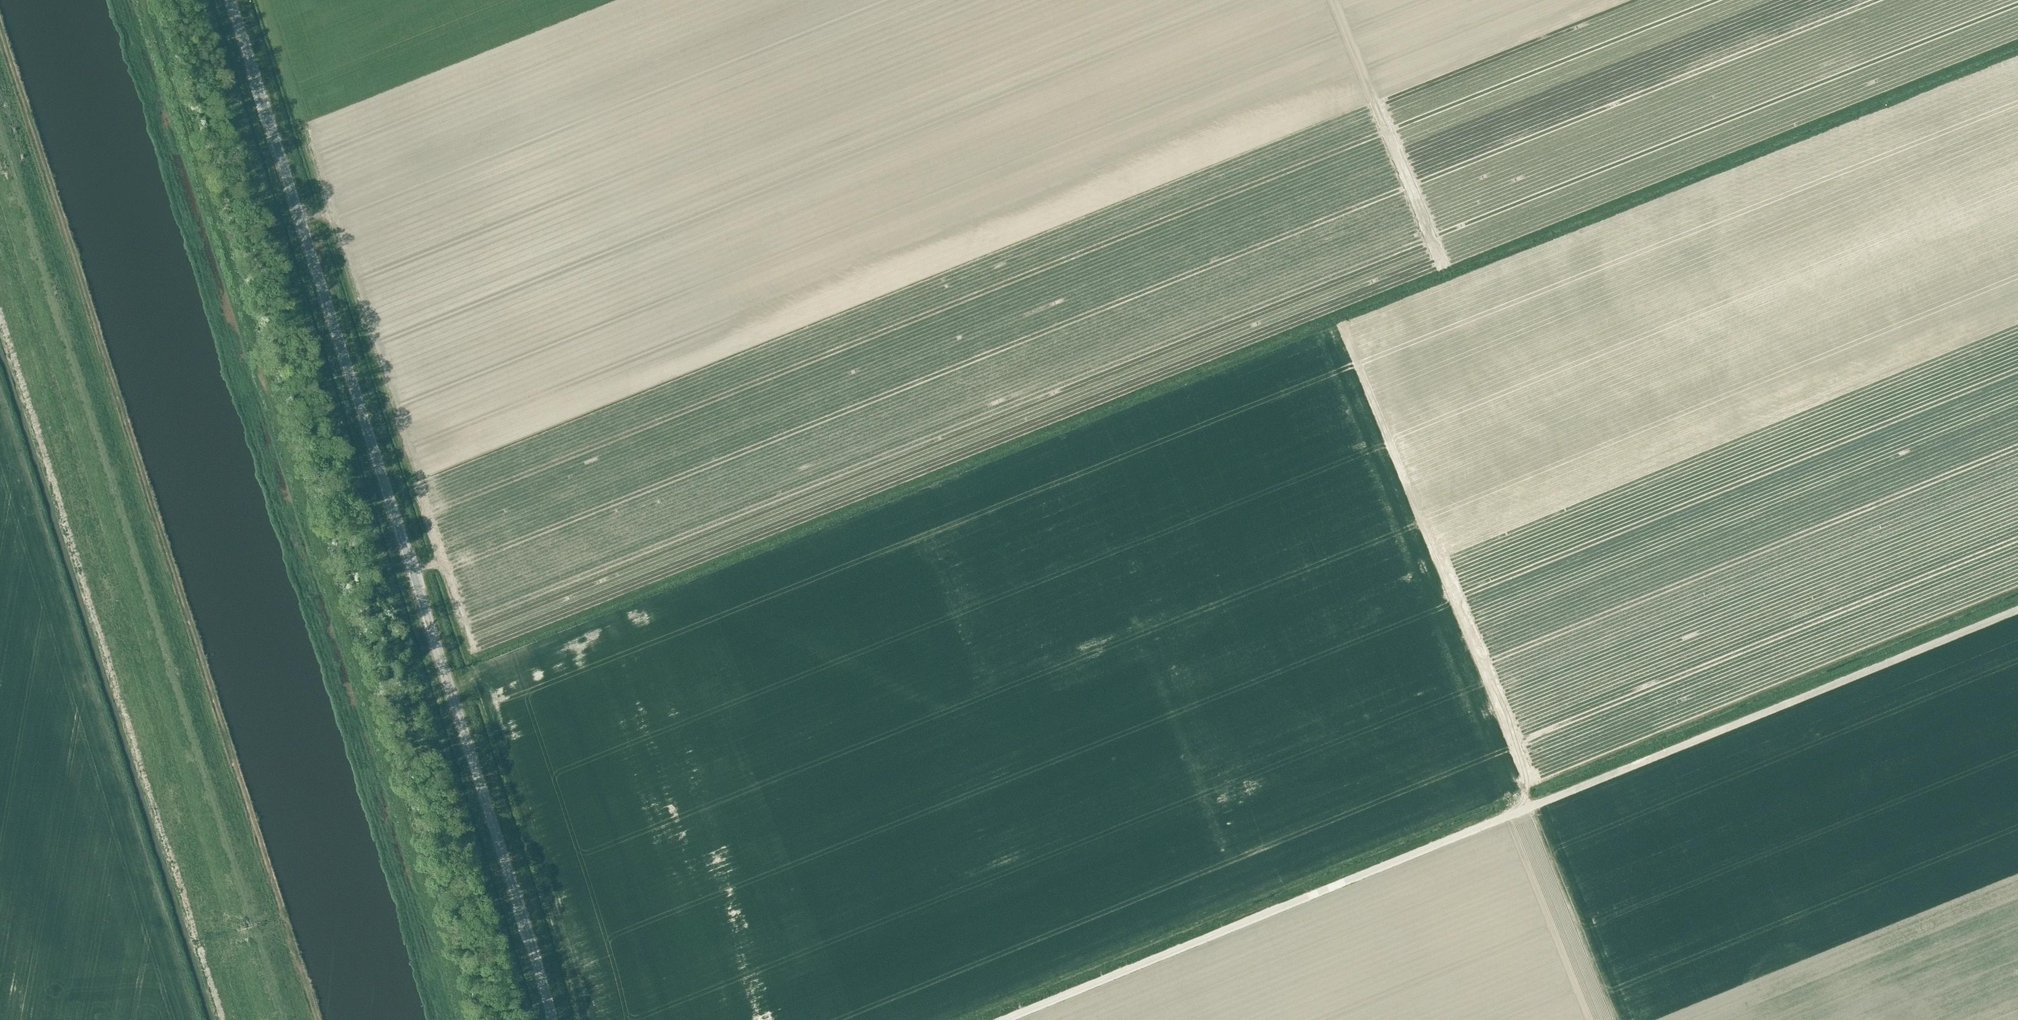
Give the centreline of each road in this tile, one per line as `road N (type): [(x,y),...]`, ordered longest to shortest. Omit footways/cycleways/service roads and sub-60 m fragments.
road 1 (unclassified): [(553,1019),(230,0)]

